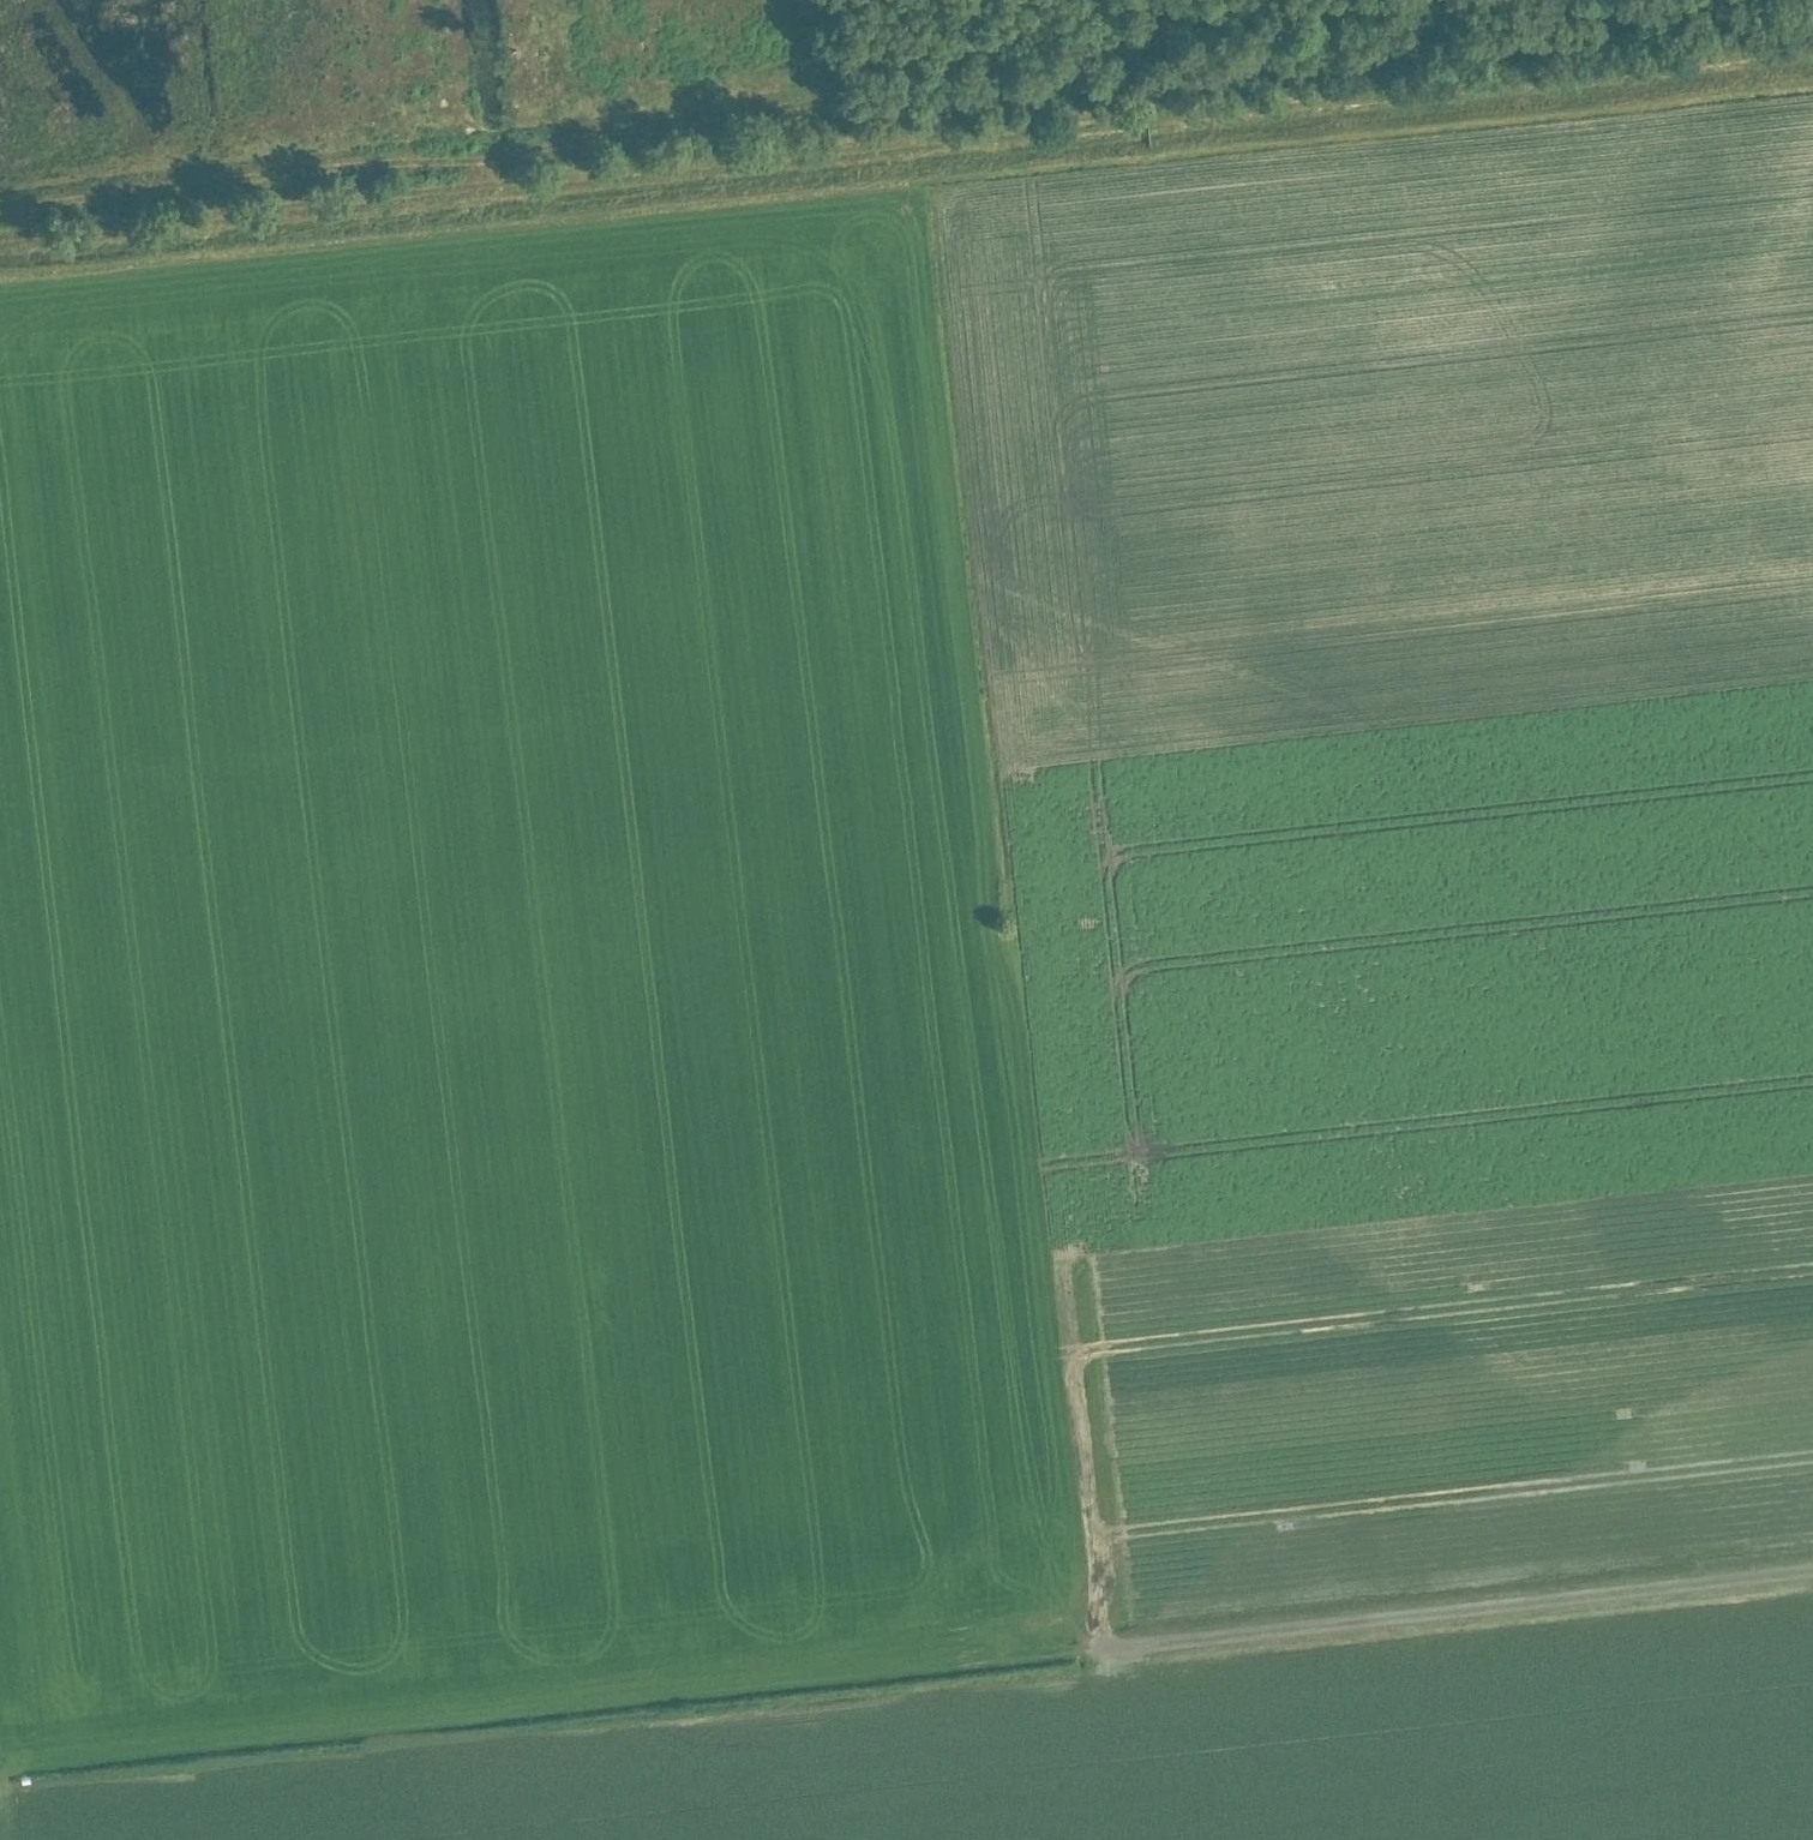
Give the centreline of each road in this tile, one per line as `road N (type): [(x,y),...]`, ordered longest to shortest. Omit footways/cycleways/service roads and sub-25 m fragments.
road 1 (track): [(1812,39),(0,241)]
road 2 (track): [(1731,0),(1567,29),(1092,72),(836,87),(505,148),(296,159),(0,206)]

